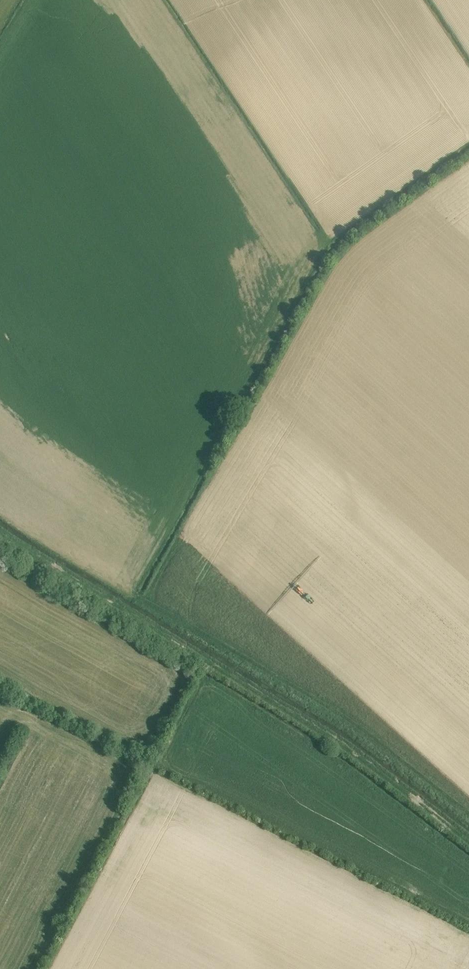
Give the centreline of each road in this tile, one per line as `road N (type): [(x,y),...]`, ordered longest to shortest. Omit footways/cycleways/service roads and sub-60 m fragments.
road 1 (track): [(468,842),(260,695),(0,537)]

